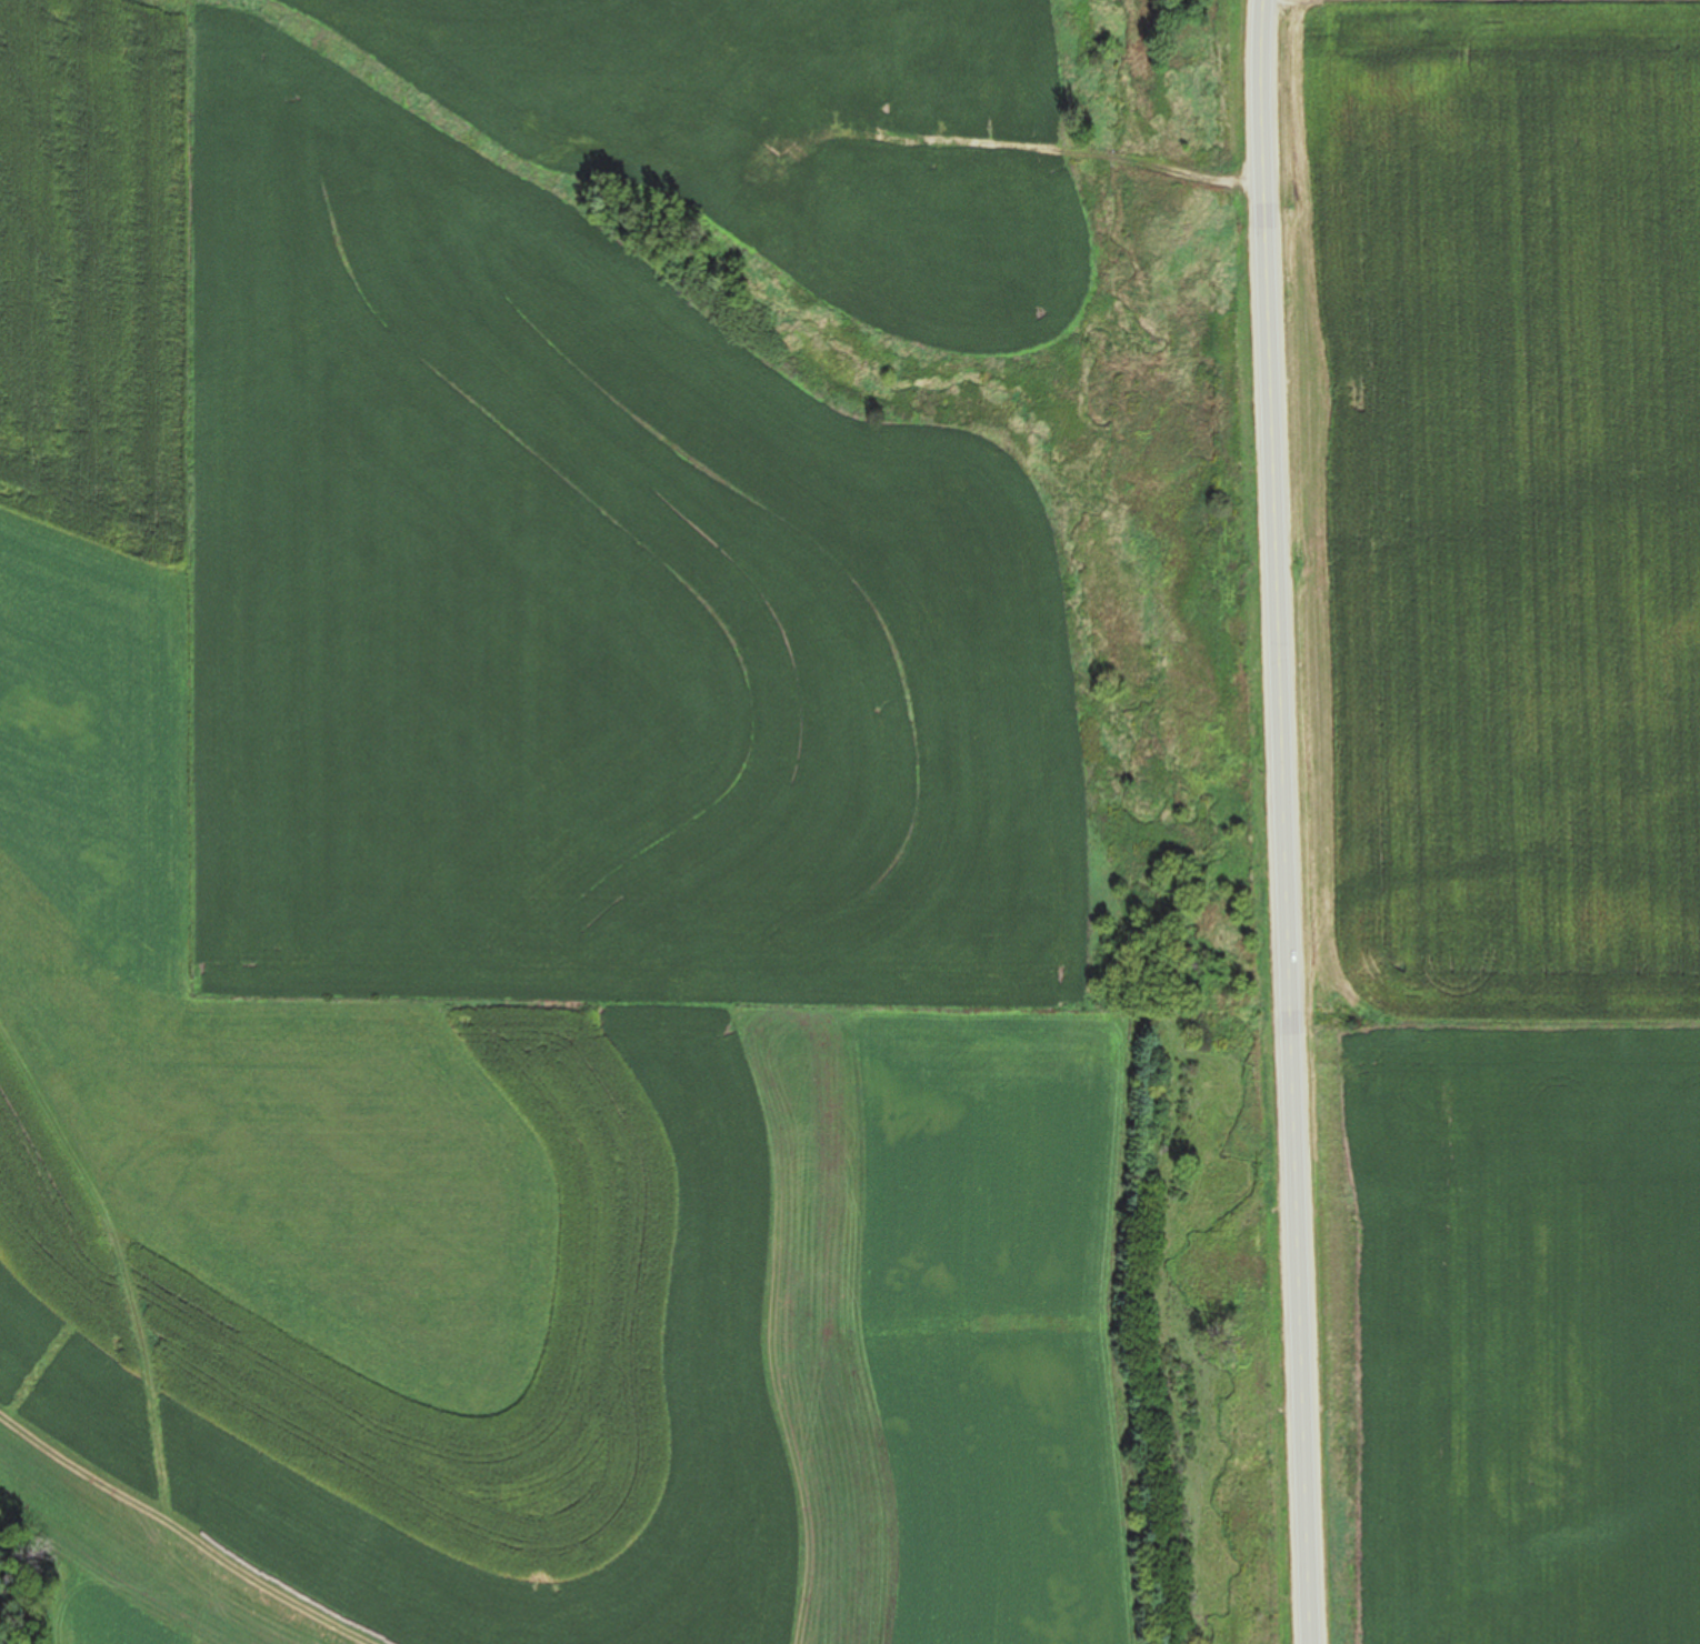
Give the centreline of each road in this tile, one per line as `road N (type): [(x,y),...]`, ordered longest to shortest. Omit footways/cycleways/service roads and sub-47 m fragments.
road 1 (primary): [(1317,1643),(1265,0)]

